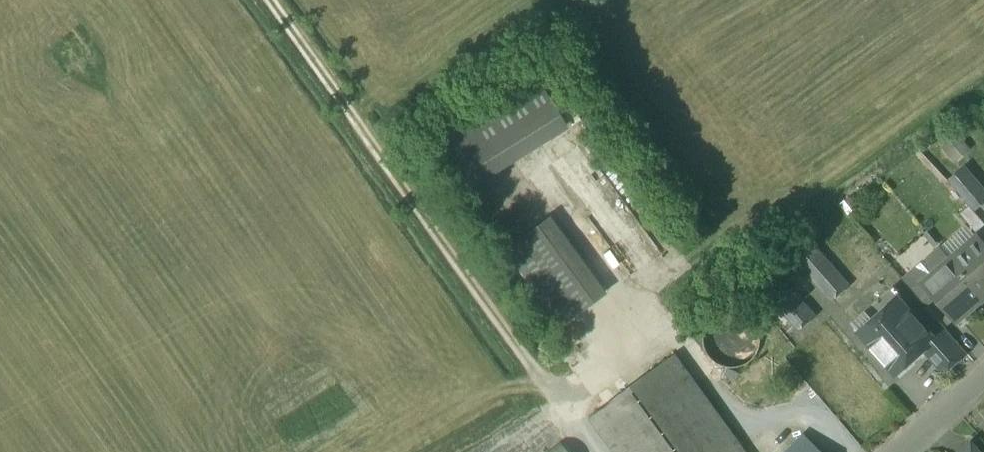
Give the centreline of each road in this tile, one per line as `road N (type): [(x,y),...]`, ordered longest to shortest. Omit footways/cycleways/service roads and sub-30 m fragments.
road 1 (track): [(271,0),(559,408)]

